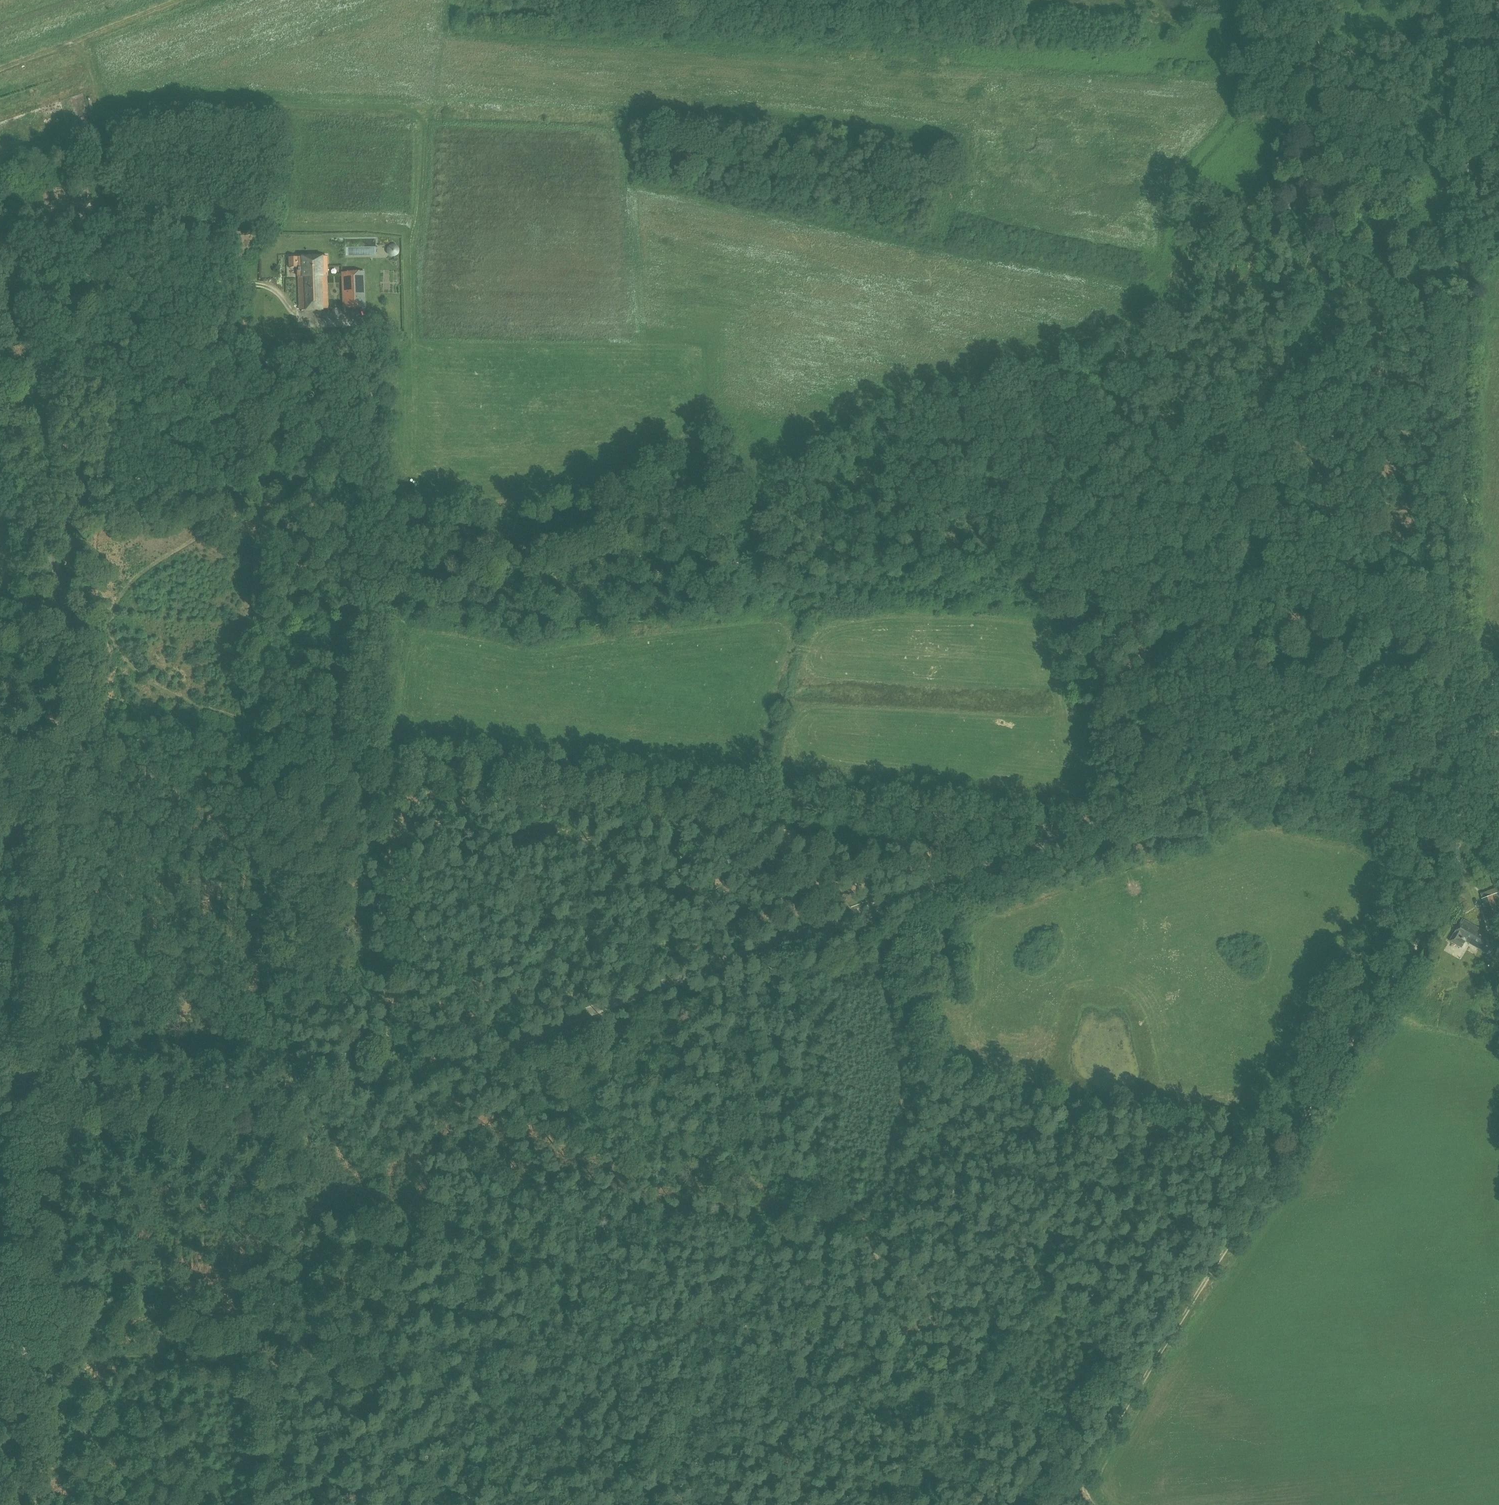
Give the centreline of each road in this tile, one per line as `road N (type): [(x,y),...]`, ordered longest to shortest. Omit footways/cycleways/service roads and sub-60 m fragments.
road 1 (track): [(1468,0),(1460,895),(1078,1484)]
road 2 (unclassified): [(42,1072),(327,1088),(392,1083),(1094,832),(1498,676)]
road 3 (unclassified): [(42,1072),(68,610),(0,374)]
road 4 (track): [(42,1072),(20,1504)]

